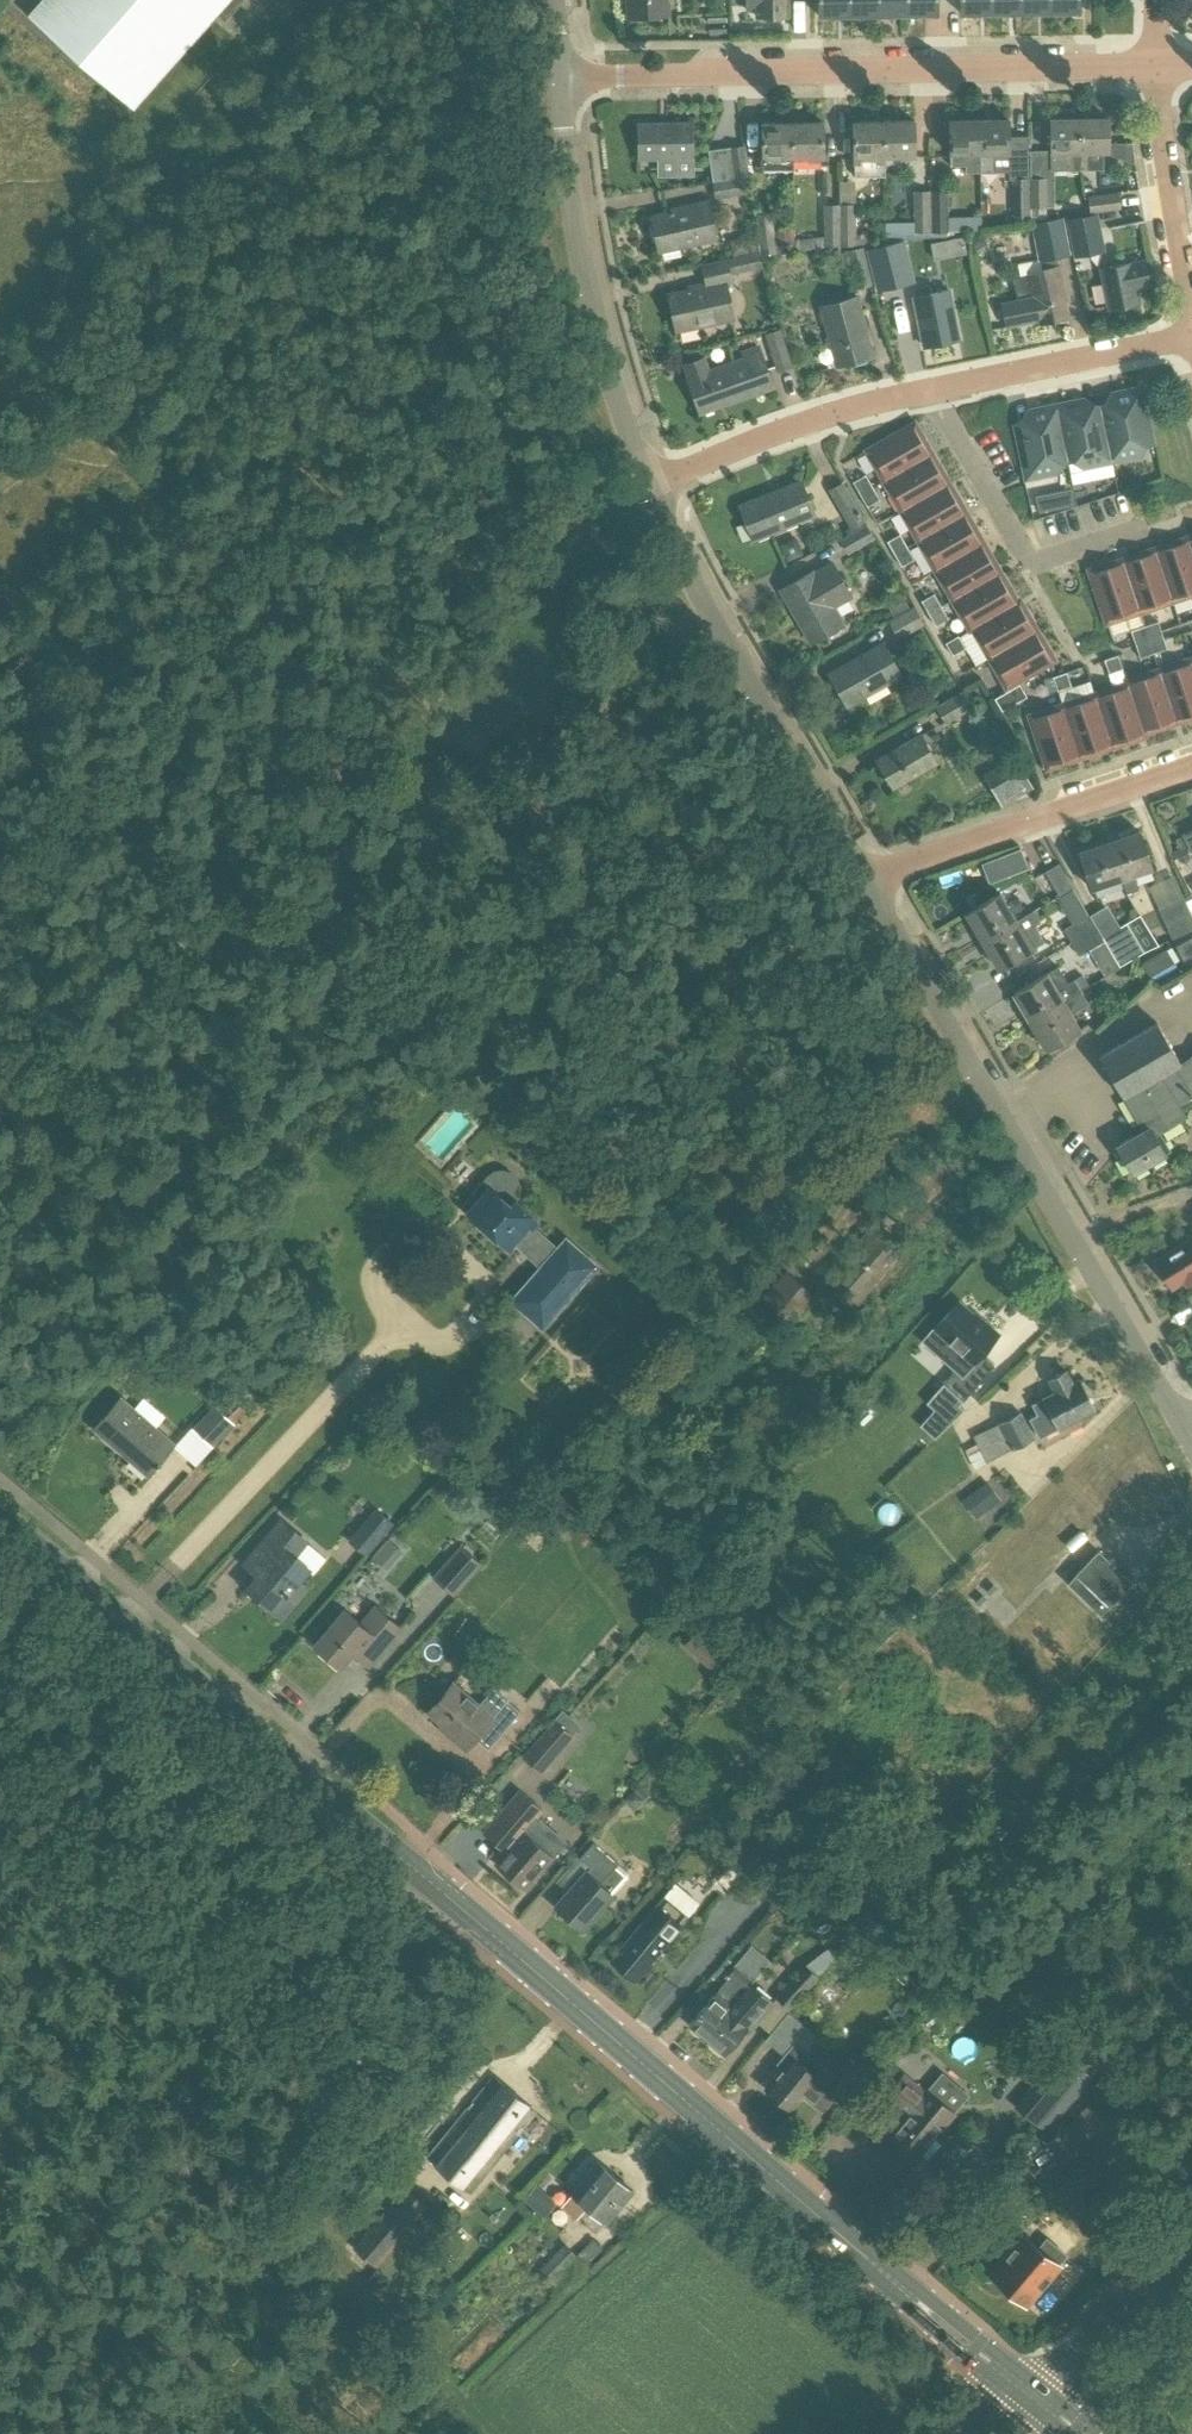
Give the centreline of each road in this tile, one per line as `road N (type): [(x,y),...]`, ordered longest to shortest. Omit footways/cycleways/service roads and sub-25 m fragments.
road 1 (primary): [(1031,2391),(0,1519)]
road 2 (residential): [(1191,1431),(863,880)]
road 3 (residential): [(565,78),(1153,68)]
road 4 (residential): [(863,880),(693,587),(649,483)]
road 5 (residential): [(649,483),(587,297),(565,78)]
road 6 (residential): [(863,880),(1191,765)]
road 7 (residential): [(649,483),(805,424),(939,390)]
road 8 (residential): [(1191,331),(1153,68)]
road 9 (residential): [(939,390),(1191,340)]
road 10 (residential): [(1031,2391),(1191,2253)]
road 11 (residential): [(939,390),(1032,567)]

